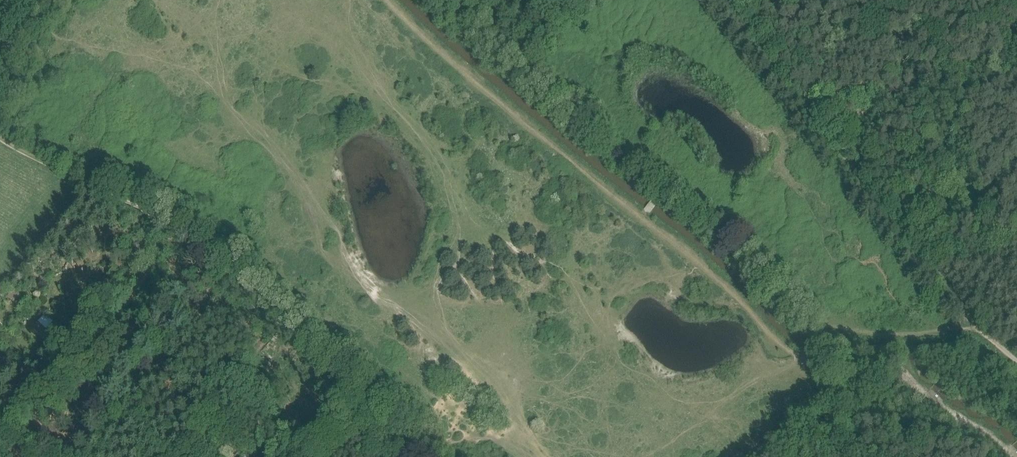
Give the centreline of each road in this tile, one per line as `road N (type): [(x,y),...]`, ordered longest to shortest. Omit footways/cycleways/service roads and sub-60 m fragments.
road 1 (track): [(426,456),(207,249),(0,132)]
road 2 (track): [(1016,363),(912,240),(729,0)]

